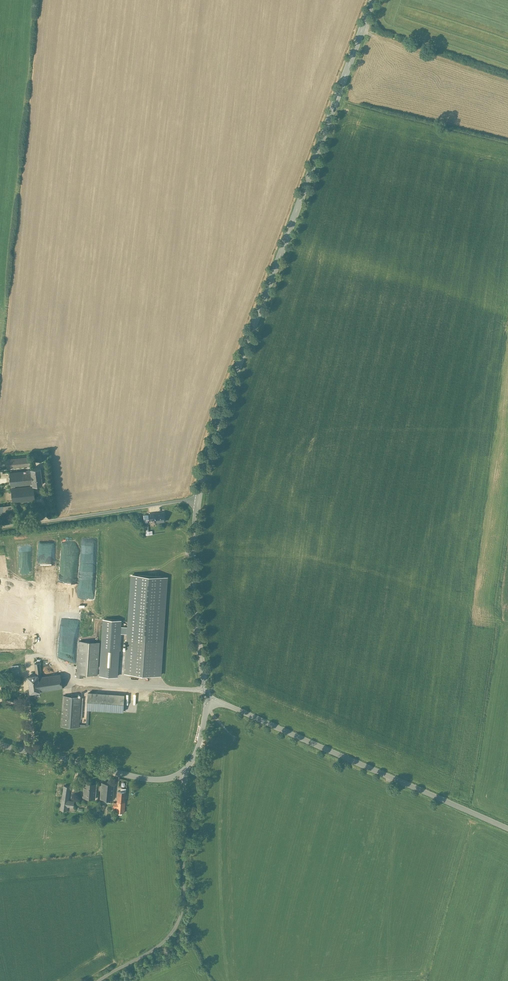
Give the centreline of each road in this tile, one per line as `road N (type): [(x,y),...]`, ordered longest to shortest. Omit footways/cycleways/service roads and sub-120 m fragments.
road 1 (tertiary): [(373,0),(212,432),(198,499)]
road 2 (tertiary): [(212,703),(507,828)]
road 3 (tertiary): [(212,703),(191,762),(166,779),(0,743)]
road 4 (tertiary): [(198,499),(195,610),(212,703)]
road 5 (residential): [(0,528),(198,499)]

